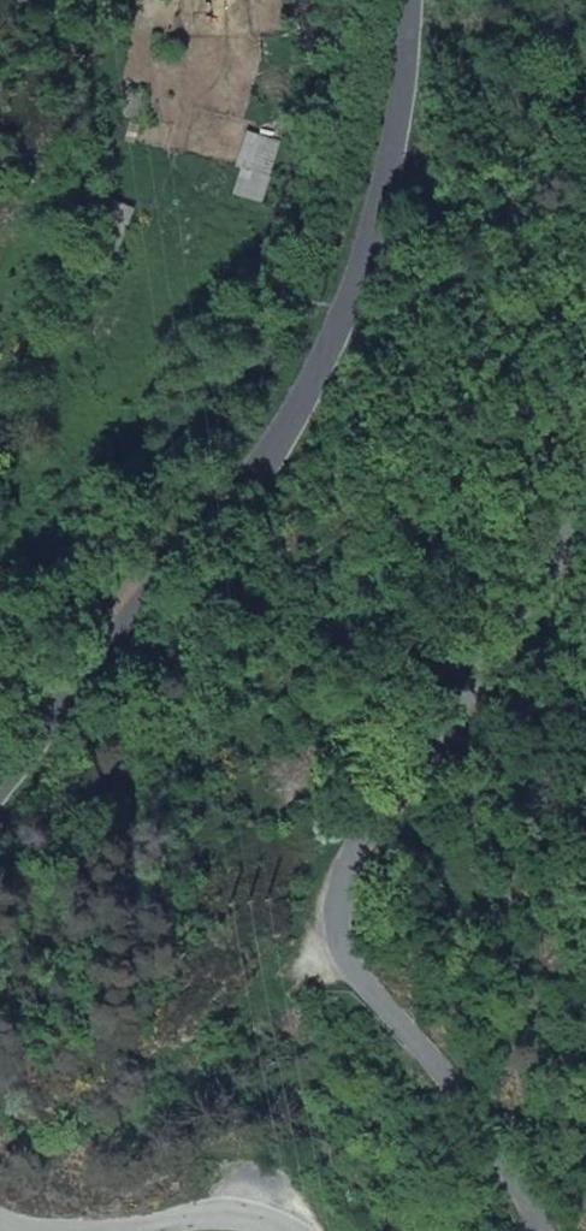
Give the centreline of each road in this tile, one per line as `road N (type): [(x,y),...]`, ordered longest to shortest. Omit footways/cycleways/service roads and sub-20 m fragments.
road 1 (tertiary): [(411,0),(377,205),(308,393),(0,802)]
road 2 (residential): [(585,478),(503,638),(359,831),(333,905),(354,959),(447,1057),(544,1230)]
road 3 (tertiary): [(0,1221),(93,1227),(202,1206),(294,1230)]

